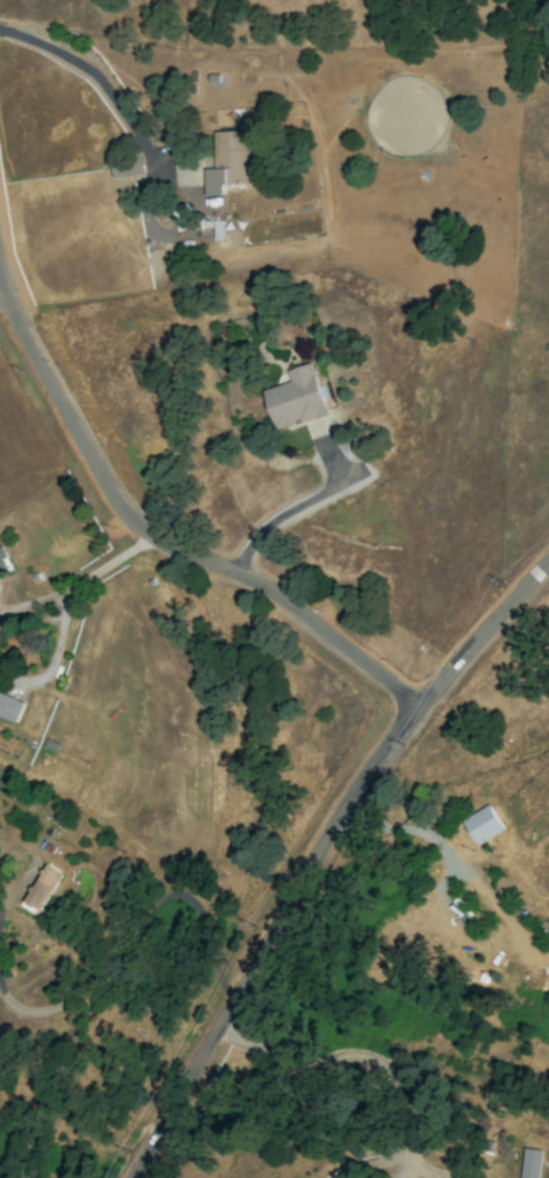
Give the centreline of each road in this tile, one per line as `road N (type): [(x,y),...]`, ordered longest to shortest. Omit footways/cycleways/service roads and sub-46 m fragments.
road 1 (tertiary): [(135,1177),(322,840),(422,706),(548,565)]
road 2 (residential): [(422,706),(278,591),(151,533),(119,503),(43,384),(0,271)]

